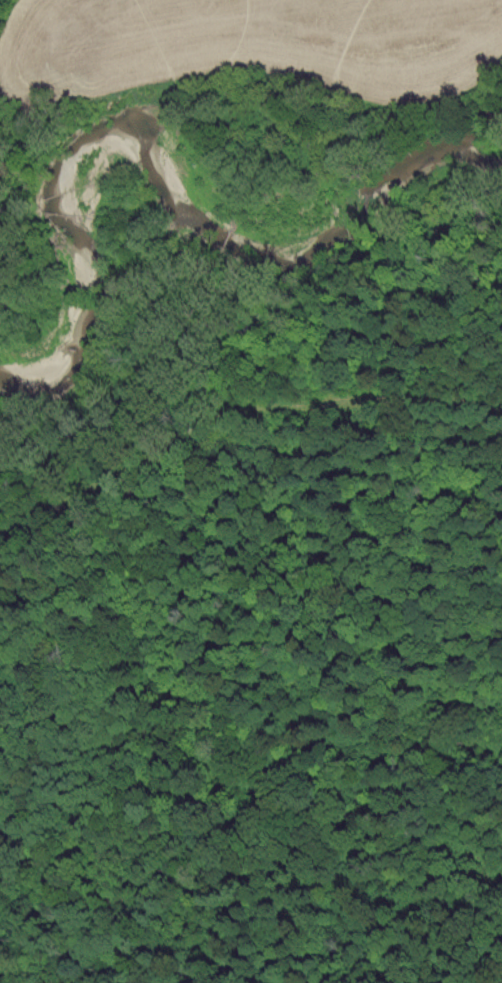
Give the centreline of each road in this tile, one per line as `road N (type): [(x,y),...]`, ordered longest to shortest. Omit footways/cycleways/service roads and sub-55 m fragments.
road 1 (track): [(0,529),(119,457),(282,401),(388,403),(501,426)]

